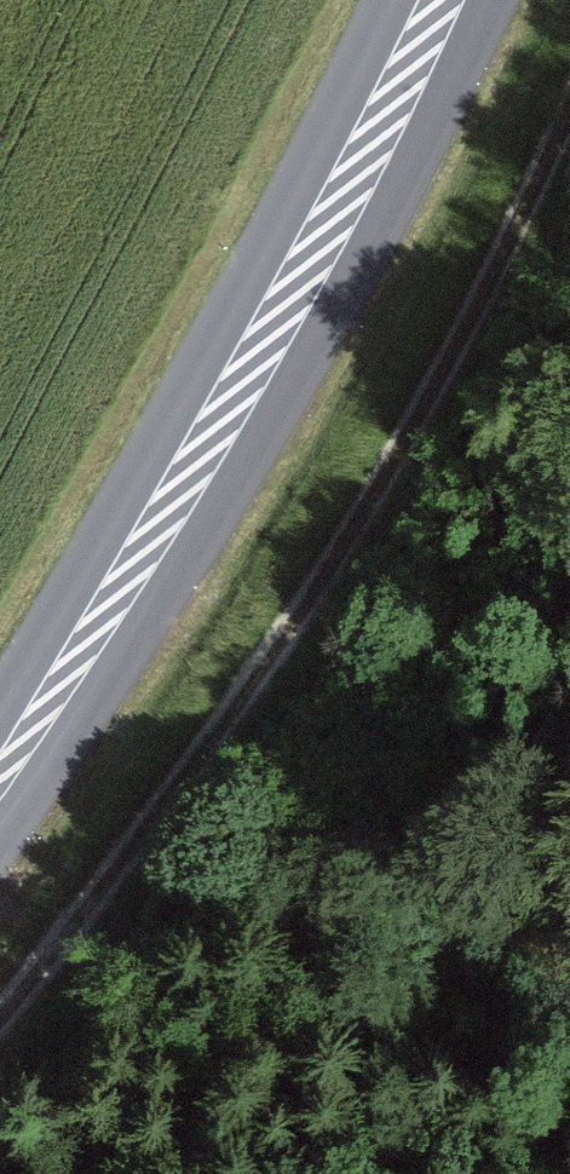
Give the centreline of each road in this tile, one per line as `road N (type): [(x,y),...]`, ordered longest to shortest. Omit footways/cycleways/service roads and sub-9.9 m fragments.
road 1 (track): [(0,1031),(286,652),(409,455),(569,132)]
road 2 (tertiary): [(0,791),(174,514),(311,272),(447,0)]

